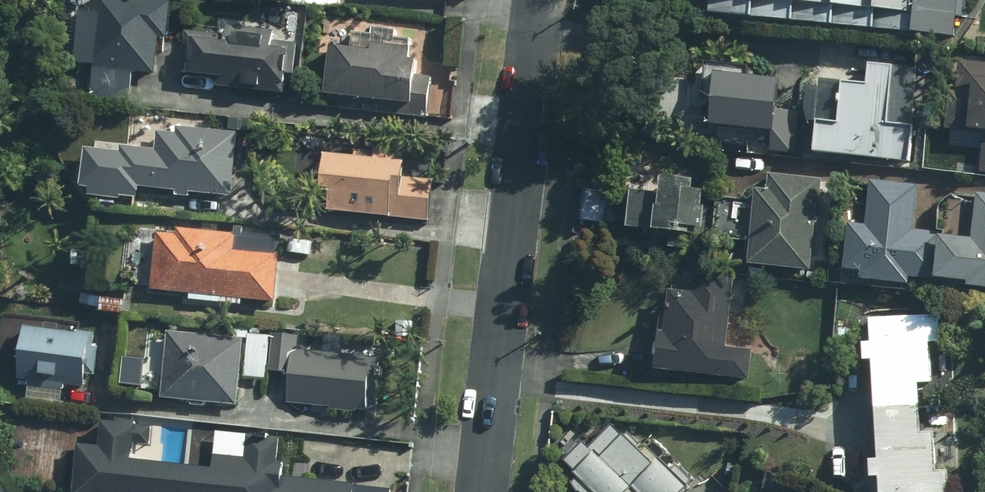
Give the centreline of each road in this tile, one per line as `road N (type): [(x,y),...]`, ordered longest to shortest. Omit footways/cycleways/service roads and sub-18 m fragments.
road 1 (residential): [(481,491),(536,0)]

